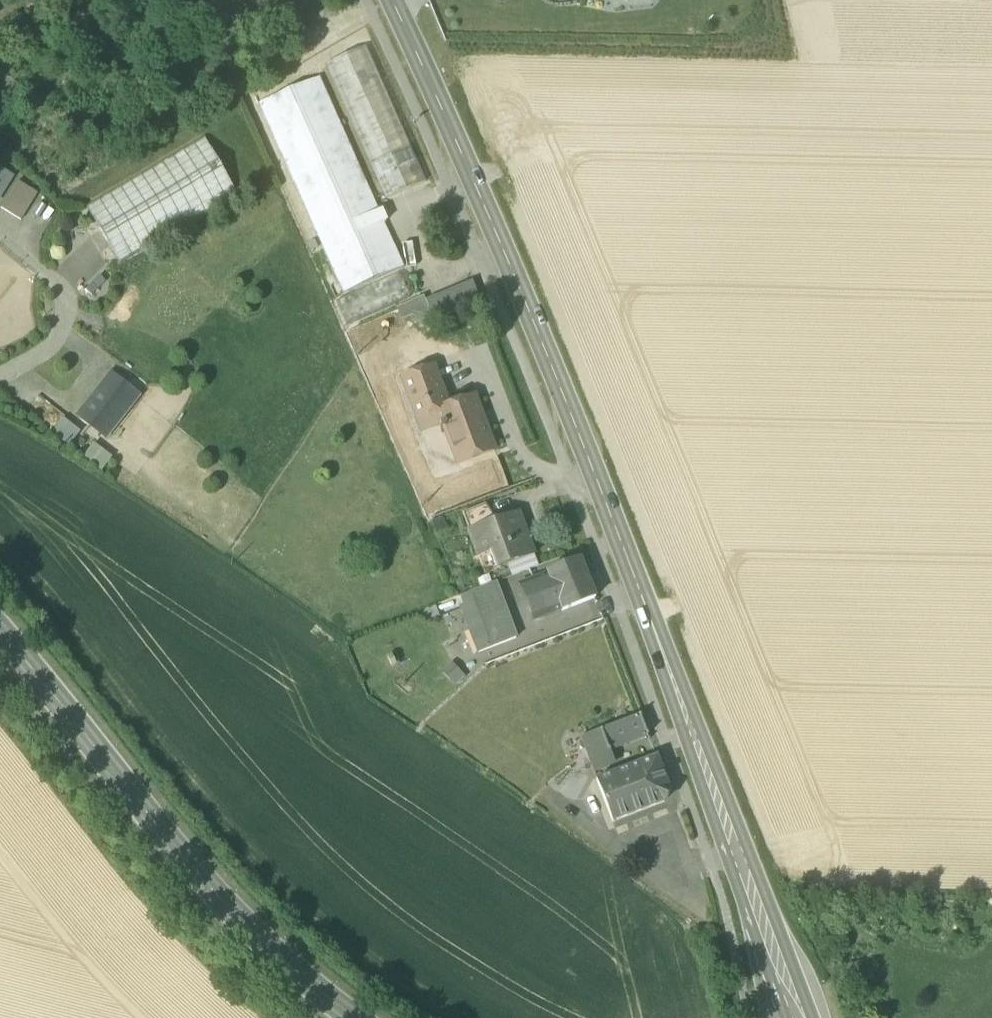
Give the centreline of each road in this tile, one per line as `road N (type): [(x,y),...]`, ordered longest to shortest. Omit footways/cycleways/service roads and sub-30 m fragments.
road 1 (secondary): [(750,887),(501,246),(391,0)]
road 2 (tertiary): [(351,1017),(230,918),(0,641)]
road 3 (secondary): [(799,1017),(750,887)]
road 4 (secondary): [(750,887),(775,1017)]

